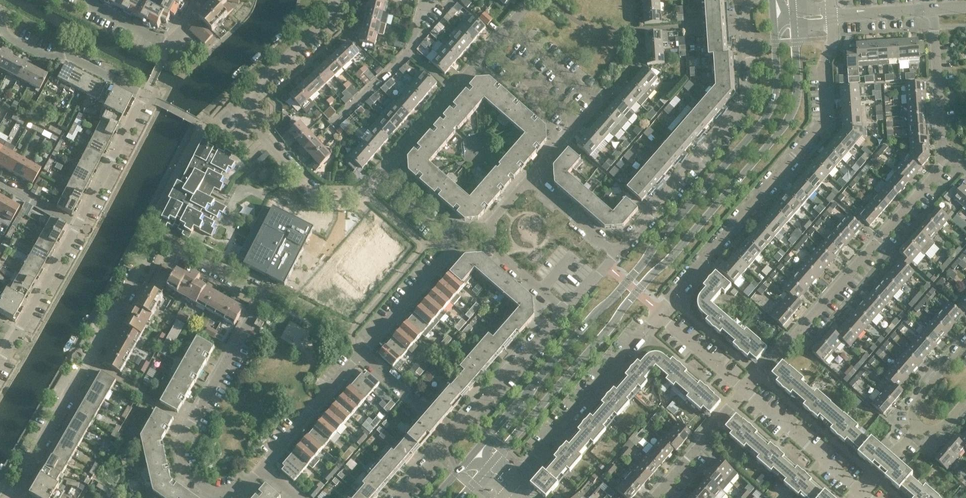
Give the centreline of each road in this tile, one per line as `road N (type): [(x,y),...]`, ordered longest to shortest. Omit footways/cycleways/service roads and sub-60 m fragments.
road 1 (tertiary): [(489,469),(792,115),(795,26)]
road 2 (tertiary): [(774,27),(776,87),(767,116),(473,455)]
road 3 (residential): [(658,313),(826,120),(821,73),(834,44),(834,16)]
road 4 (residential): [(194,487),(179,473),(181,431),(264,288),(160,240)]
road 5 (residential): [(744,390),(936,174),(942,155)]
road 6 (residential): [(617,253),(753,92),(746,0)]
road 7 (residential): [(12,497),(160,240)]
road 8 (residential): [(360,351),(448,250),(446,236),(380,175)]
road 9 (residential): [(509,486),(658,313)]
road 10 (residential): [(563,310),(488,244),(486,230),(529,179)]
road 11 (residential): [(145,96),(63,53),(17,47),(0,20)]
road 12 (residential): [(250,125),(235,106),(320,27),(334,0)]
road 13 (residential): [(380,175),(490,46)]
road 14 (residential): [(455,432),(563,310)]
road 15 (residential): [(250,125),(308,185),(365,191),(380,175)]
road 16 (residential): [(861,491),(744,390)]
road 17 (residential): [(263,466),(360,351)]
road 18 (residential): [(576,123),(597,99),(512,22)]
road 19 (residential): [(942,155),(933,9)]
road 20 (residential): [(77,225),(145,96)]
road 21 (residential): [(653,497),(744,390)]
road 22 (residential): [(14,333),(77,225)]
road 23 (residential): [(455,432),(360,351)]

